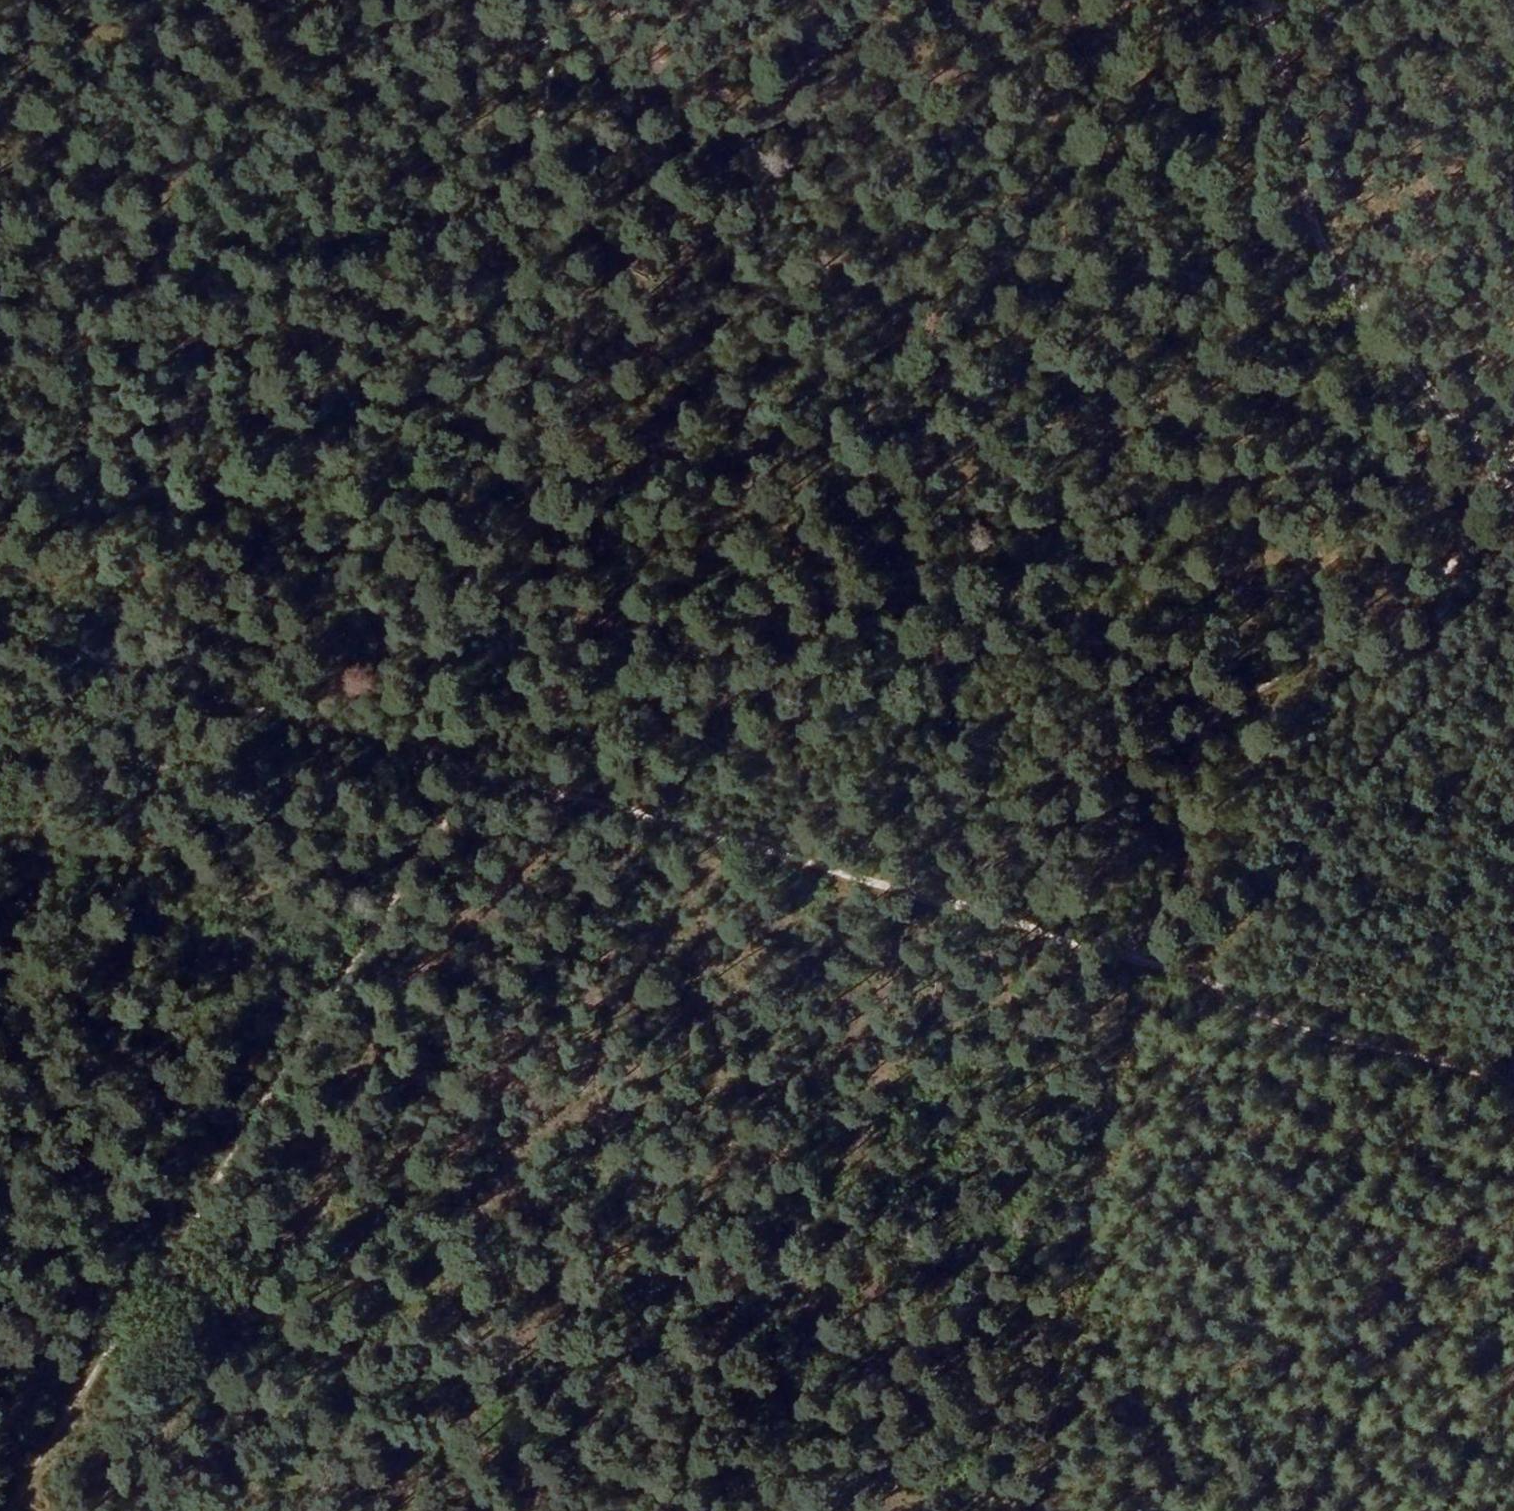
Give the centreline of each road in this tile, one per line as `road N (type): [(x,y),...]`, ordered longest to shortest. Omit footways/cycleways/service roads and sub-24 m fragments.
road 1 (track): [(469,765),(7,1510)]
road 2 (track): [(1262,0),(1327,238),(1417,366),(1513,481)]

